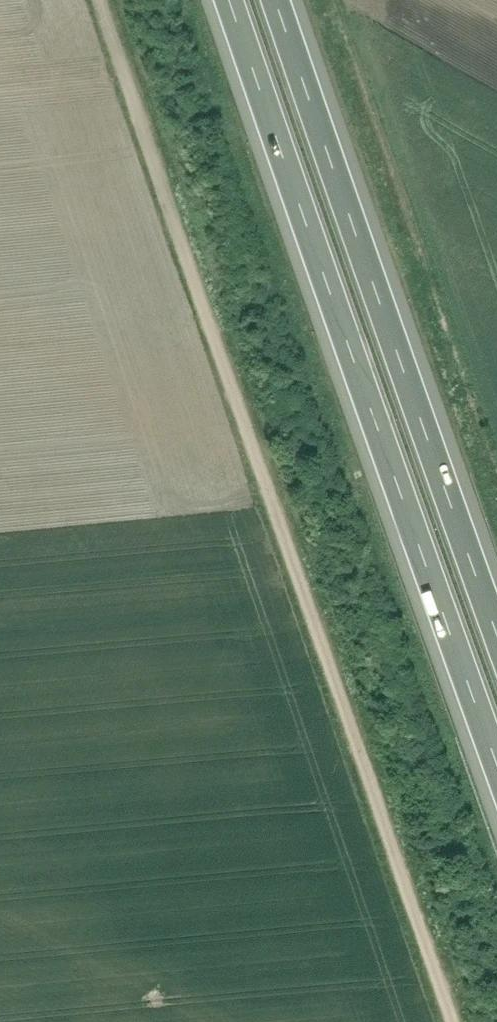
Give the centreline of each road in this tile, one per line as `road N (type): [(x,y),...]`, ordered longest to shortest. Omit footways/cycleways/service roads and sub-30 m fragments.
road 1 (track): [(452,1021),(106,0)]
road 2 (motorway): [(231,0),(496,761)]
road 3 (motorway): [(496,626),(279,0)]

